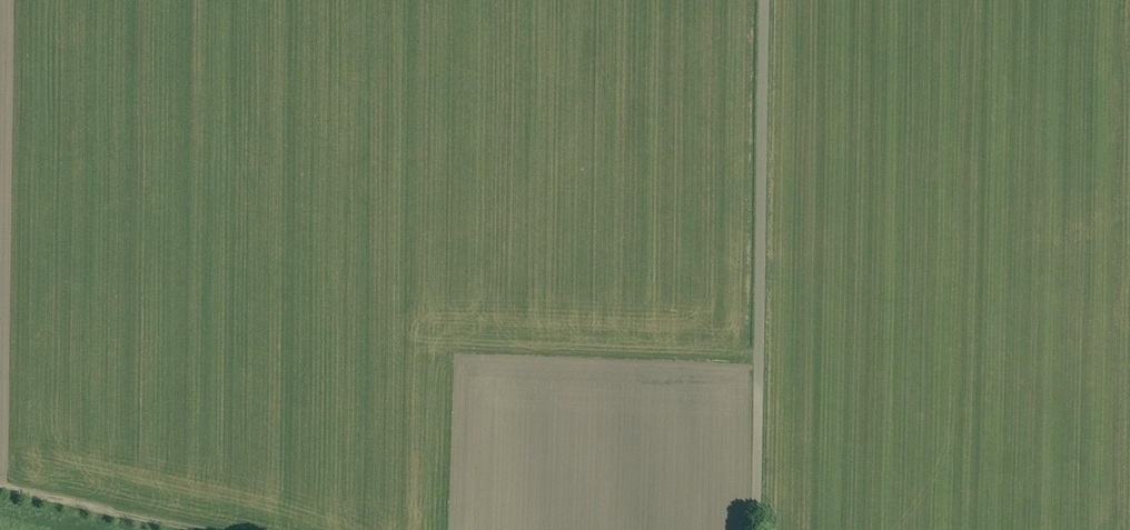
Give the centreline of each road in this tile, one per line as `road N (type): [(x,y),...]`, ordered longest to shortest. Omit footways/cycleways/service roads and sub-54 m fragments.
road 1 (unclassified): [(757,529),(765,0)]
road 2 (track): [(0,487),(191,529)]

